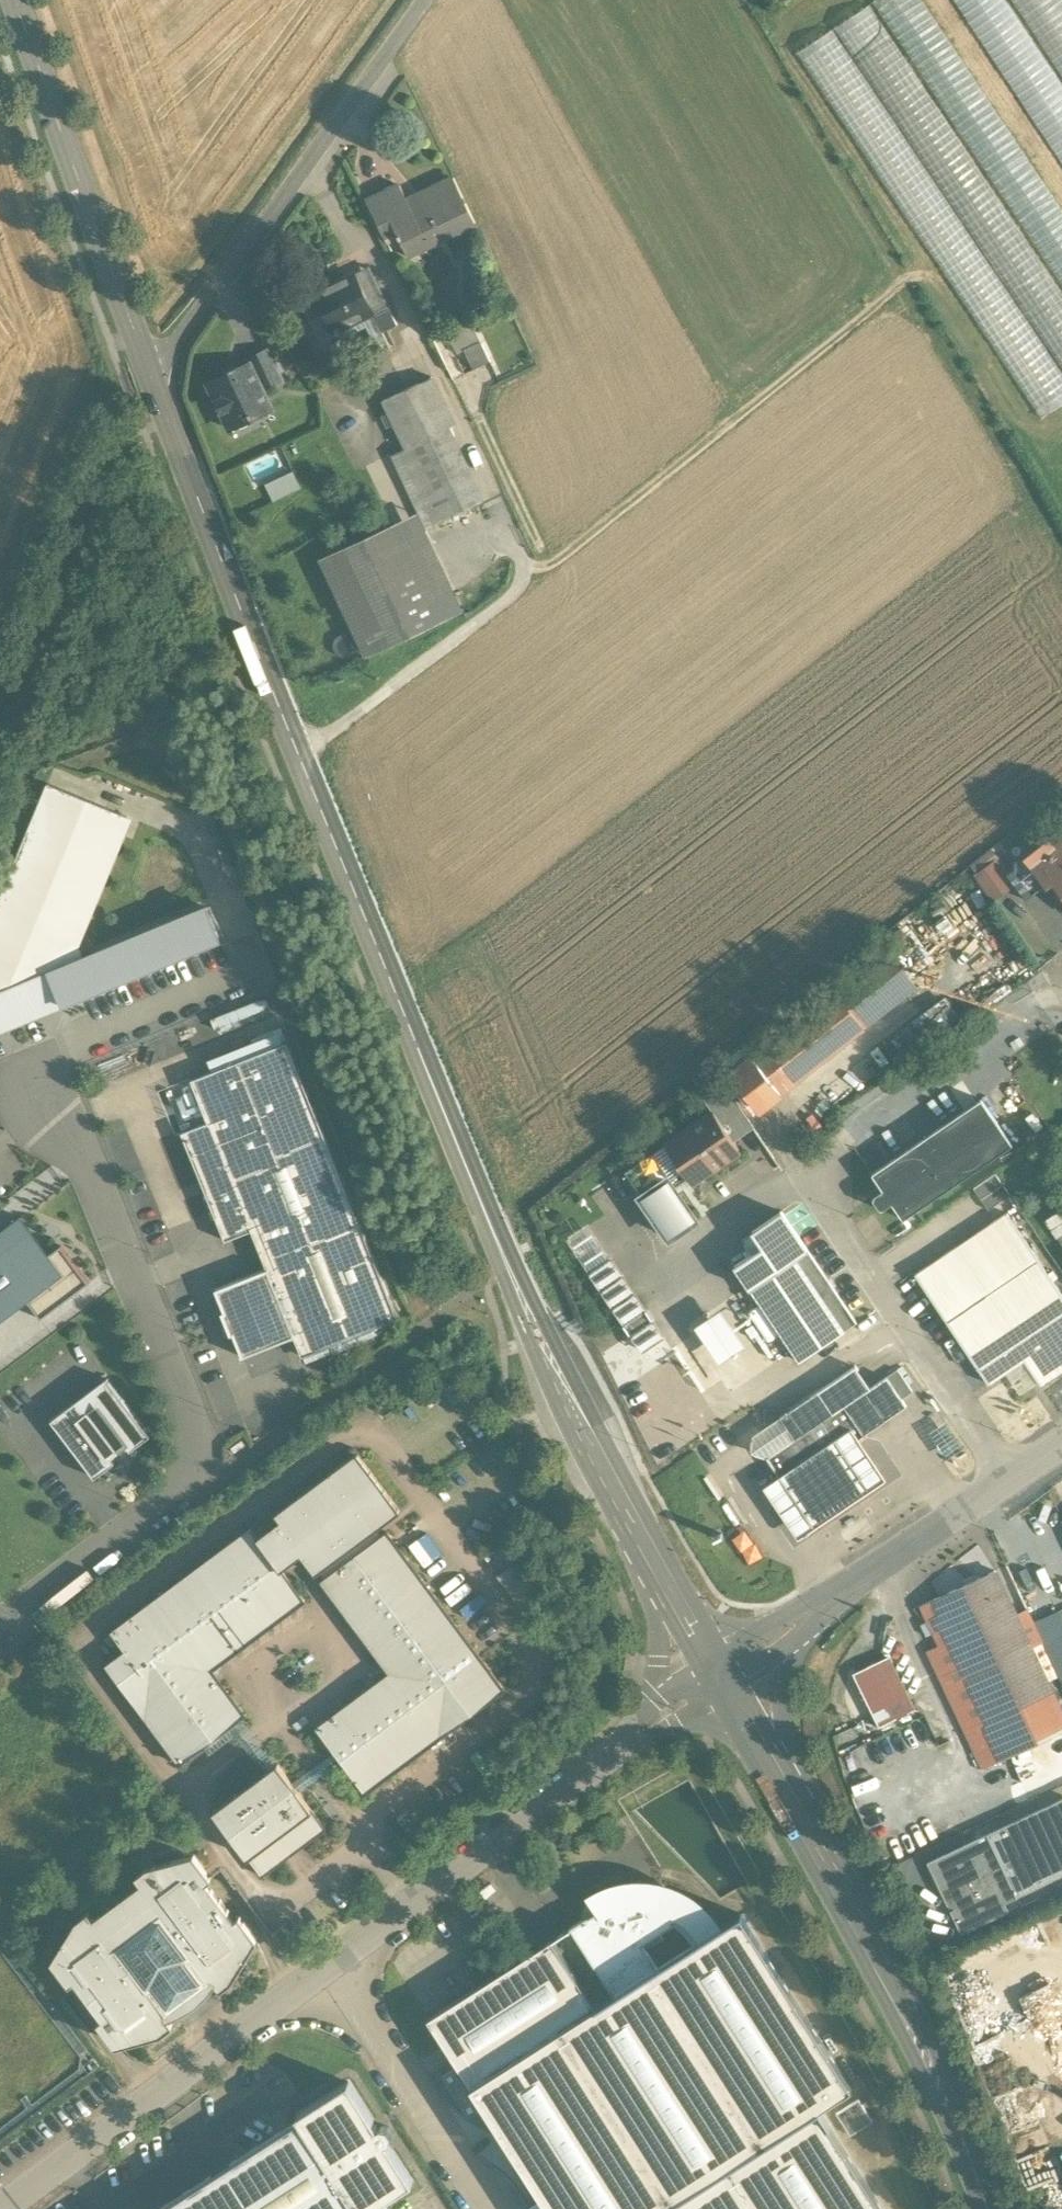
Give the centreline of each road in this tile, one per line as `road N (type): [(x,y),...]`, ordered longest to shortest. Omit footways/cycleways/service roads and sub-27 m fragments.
road 1 (tertiary): [(720,1678),(625,1511),(509,1273),(146,373)]
road 2 (track): [(735,0),(905,288),(524,588)]
road 3 (unclassified): [(0,1633),(195,1478),(188,1415),(39,1040)]
road 4 (tertiary): [(984,2208),(926,2066),(720,1678)]
road 5 (unclassified): [(720,1678),(332,1967)]
road 6 (residential): [(146,373),(175,349),(425,0)]
road 7 (unclassified): [(332,1967),(0,2207)]
road 8 (tertiary): [(146,373),(11,0)]
road 9 (unclassified): [(1006,1482),(796,1159)]
road 10 (track): [(509,1273),(228,1474),(195,1478)]
road 11 (unclassified): [(1006,1482),(720,1678)]
road 12 (track): [(0,735),(113,456),(139,424)]
road 13 (track): [(905,288),(1061,540)]
road 14 (unclassified): [(332,1967),(484,2208)]
road 15 (track): [(524,588),(299,761)]

